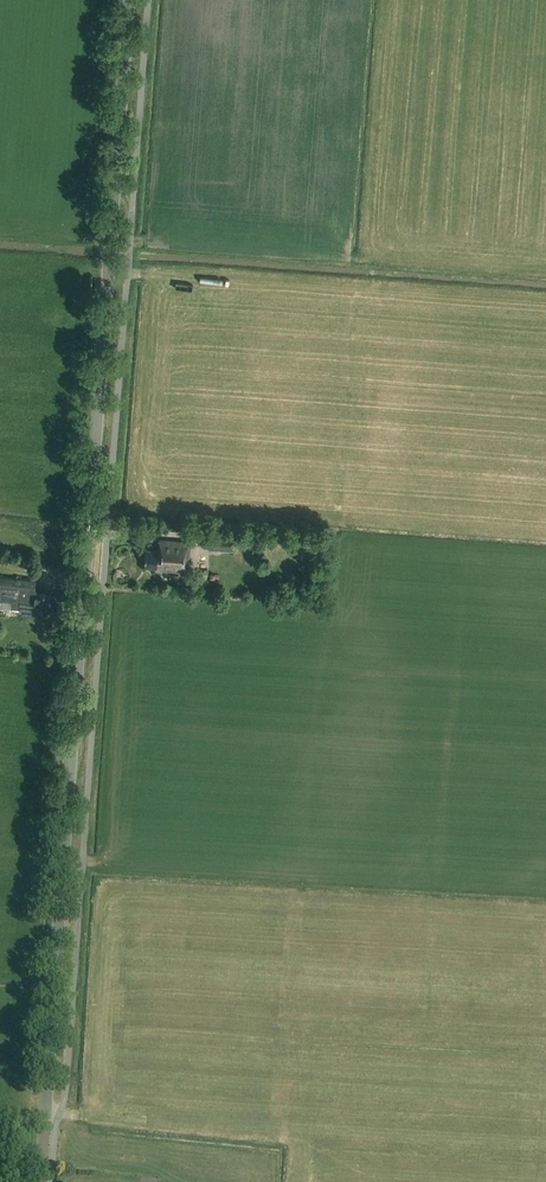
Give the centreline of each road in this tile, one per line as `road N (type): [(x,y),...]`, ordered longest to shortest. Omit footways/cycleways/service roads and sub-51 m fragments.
road 1 (tertiary): [(41,1181),(129,0)]
road 2 (track): [(545,299),(109,274)]

